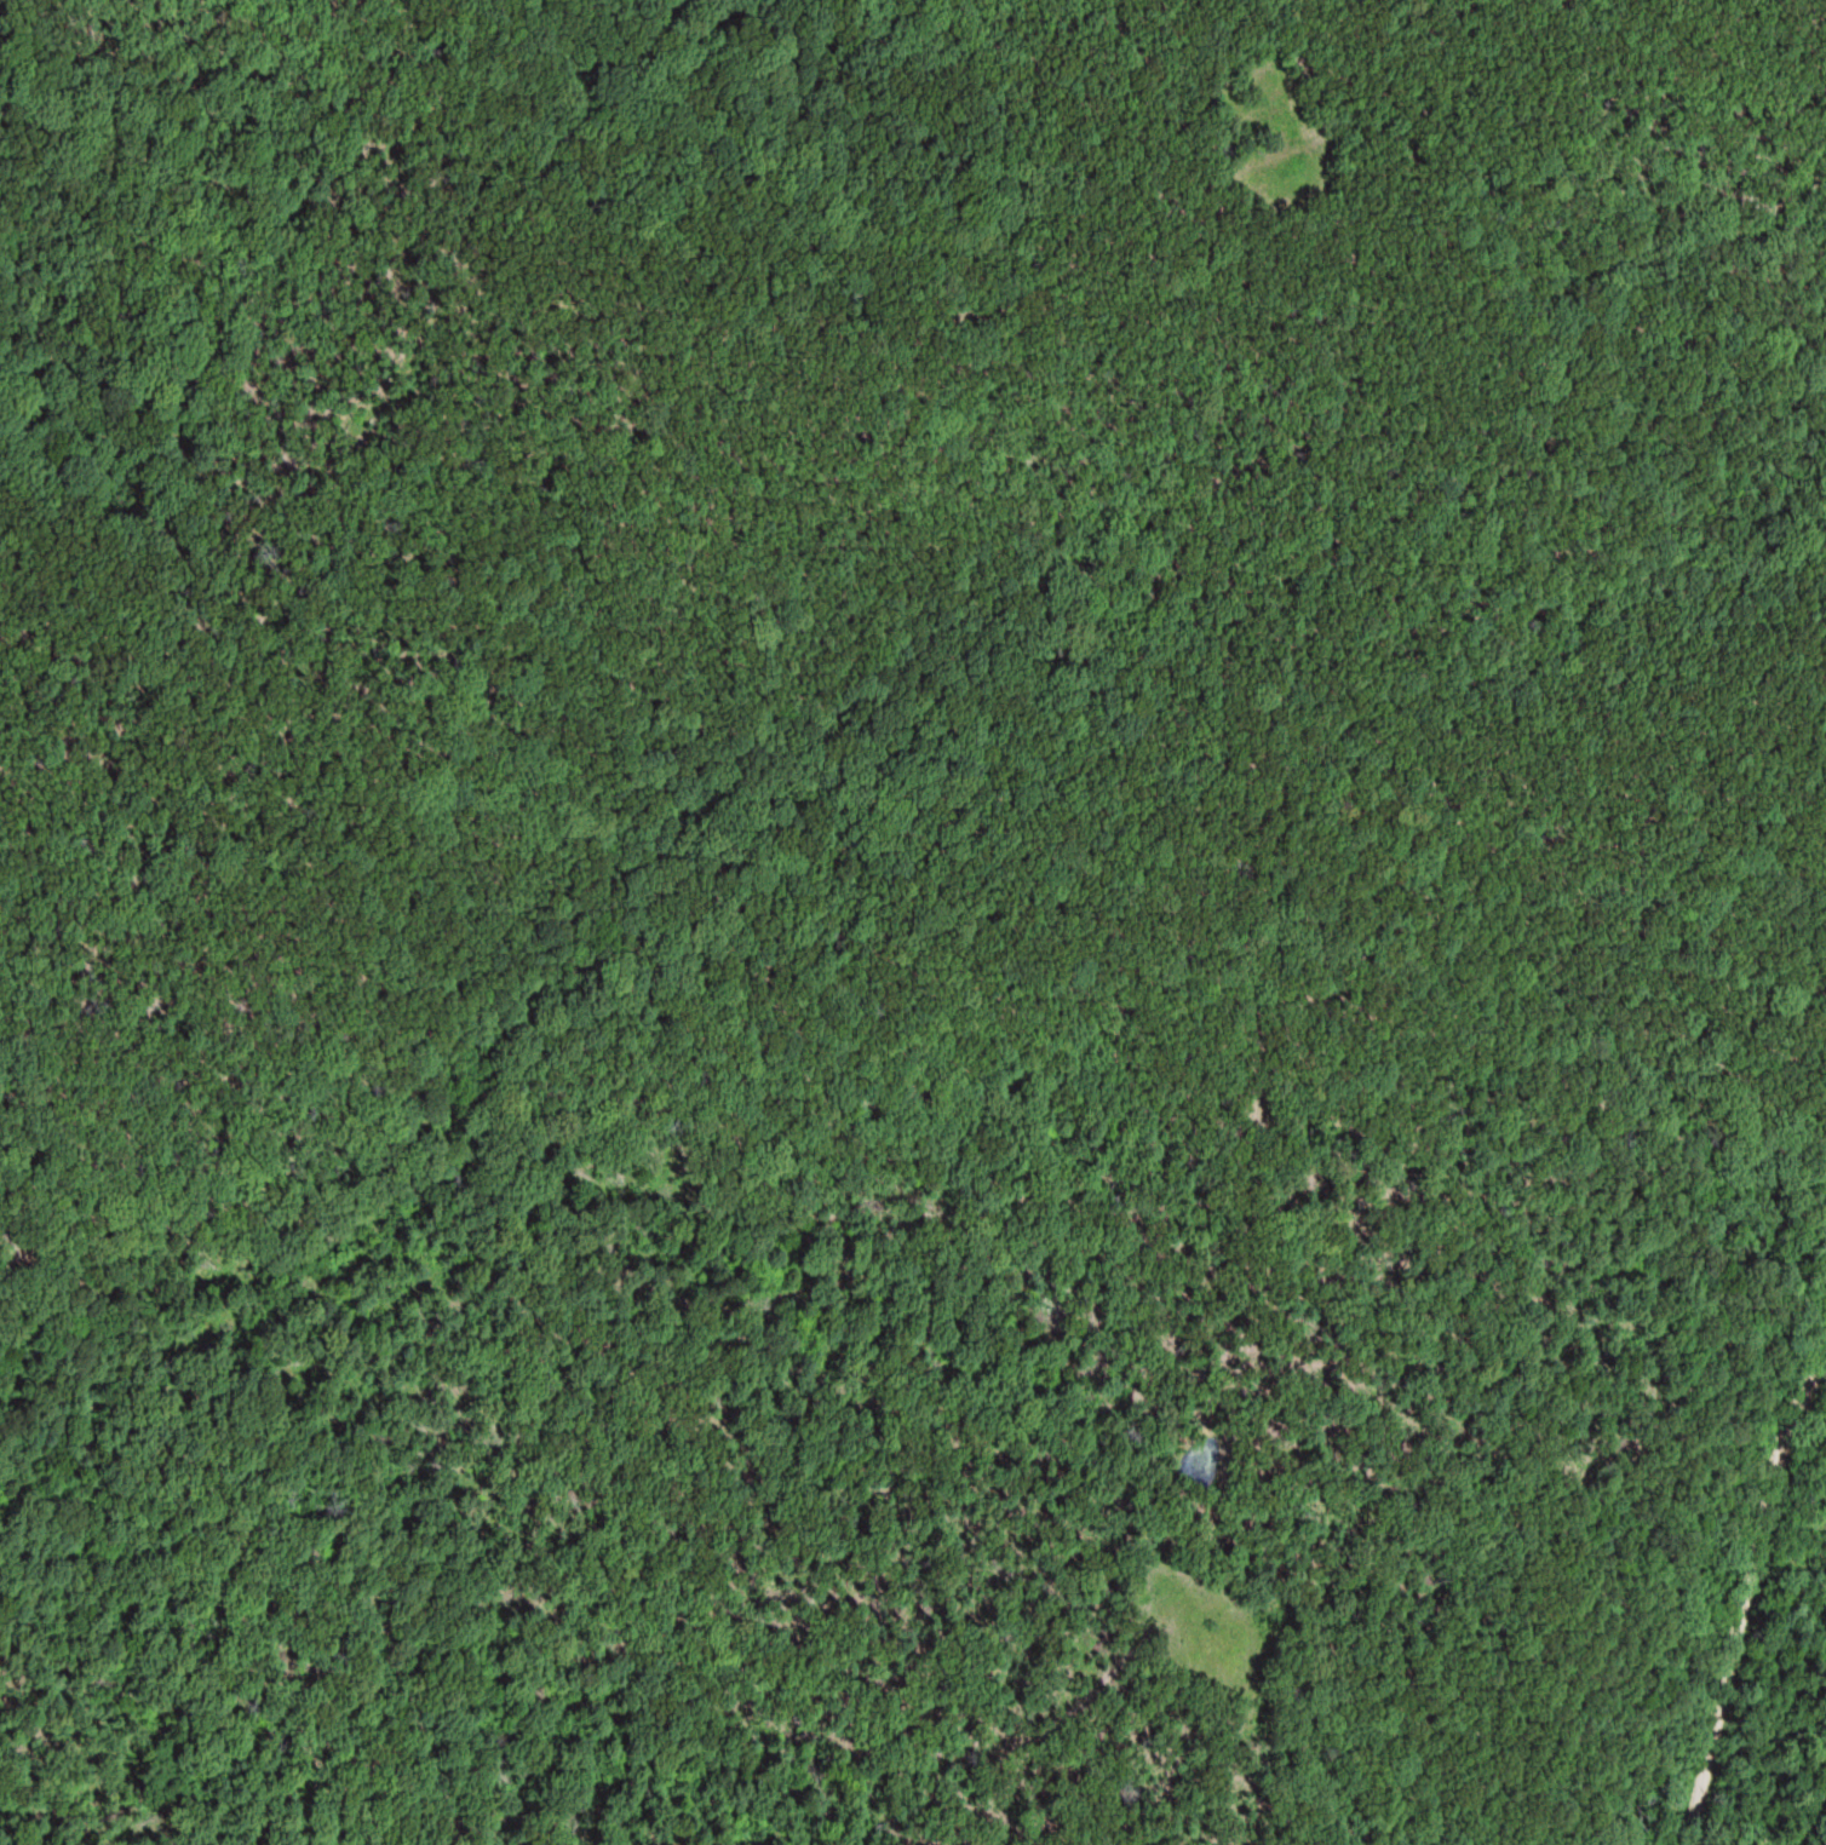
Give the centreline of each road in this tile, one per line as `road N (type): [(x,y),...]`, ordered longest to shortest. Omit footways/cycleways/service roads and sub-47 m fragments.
road 1 (residential): [(1825,1369),(1790,1435),(1695,1844)]

